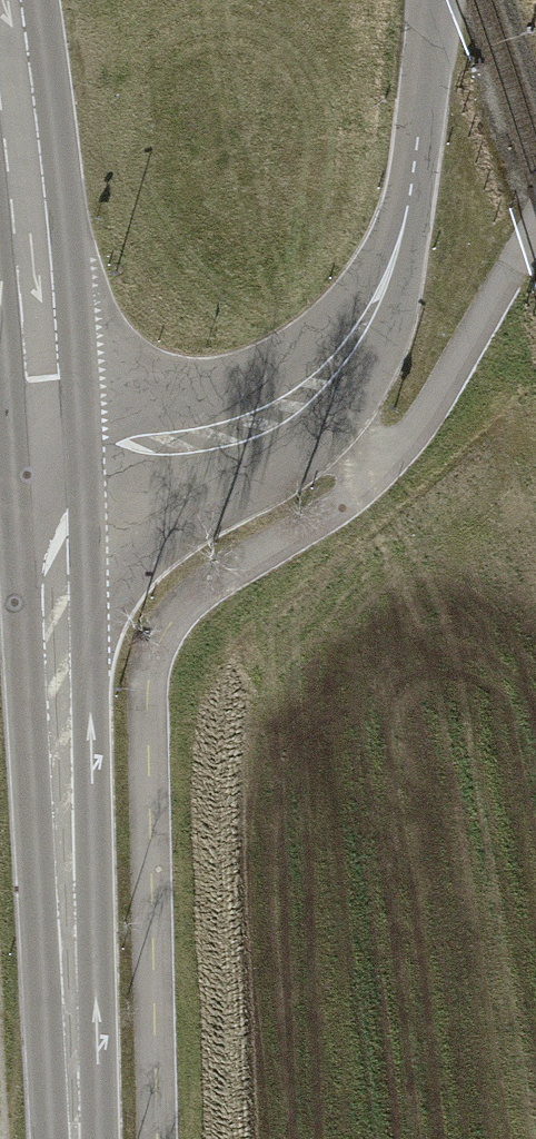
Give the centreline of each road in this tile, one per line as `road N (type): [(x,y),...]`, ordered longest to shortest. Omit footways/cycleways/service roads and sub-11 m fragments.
road 1 (tertiary): [(49,448),(179,444),(247,429),(308,393),(352,343),(388,279),(410,199),(432,0)]
road 2 (secondary): [(75,1138),(49,448)]
road 3 (secondary): [(1,0),(49,448)]

